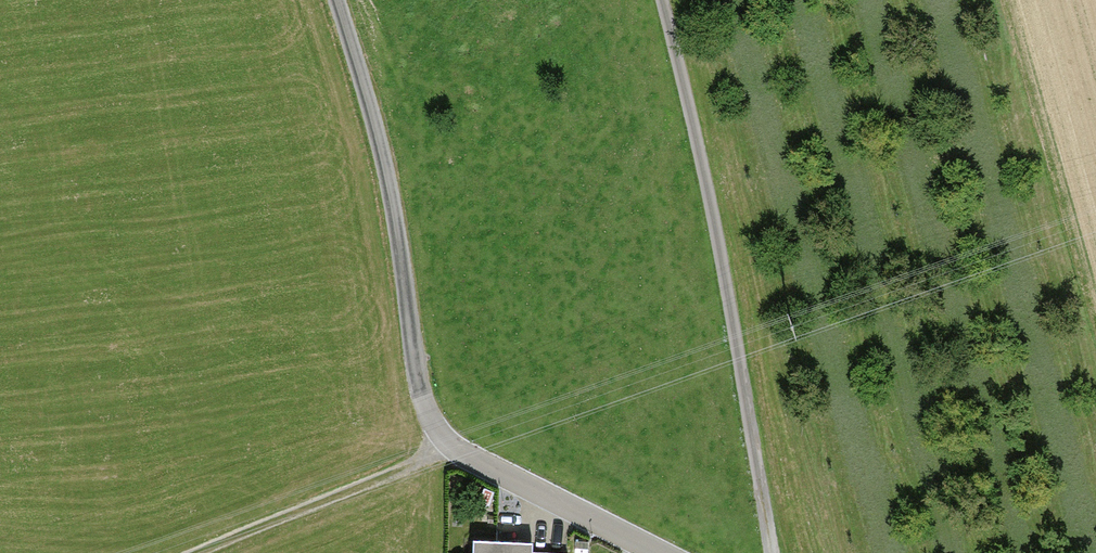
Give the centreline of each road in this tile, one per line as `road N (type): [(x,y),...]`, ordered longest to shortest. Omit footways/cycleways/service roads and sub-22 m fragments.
road 1 (residential): [(660,552),(446,443),(428,412),(415,374),(393,197),(336,0)]
road 2 (track): [(659,0),(731,301),(772,552)]
road 3 (track): [(195,552),(420,461),(446,443)]

